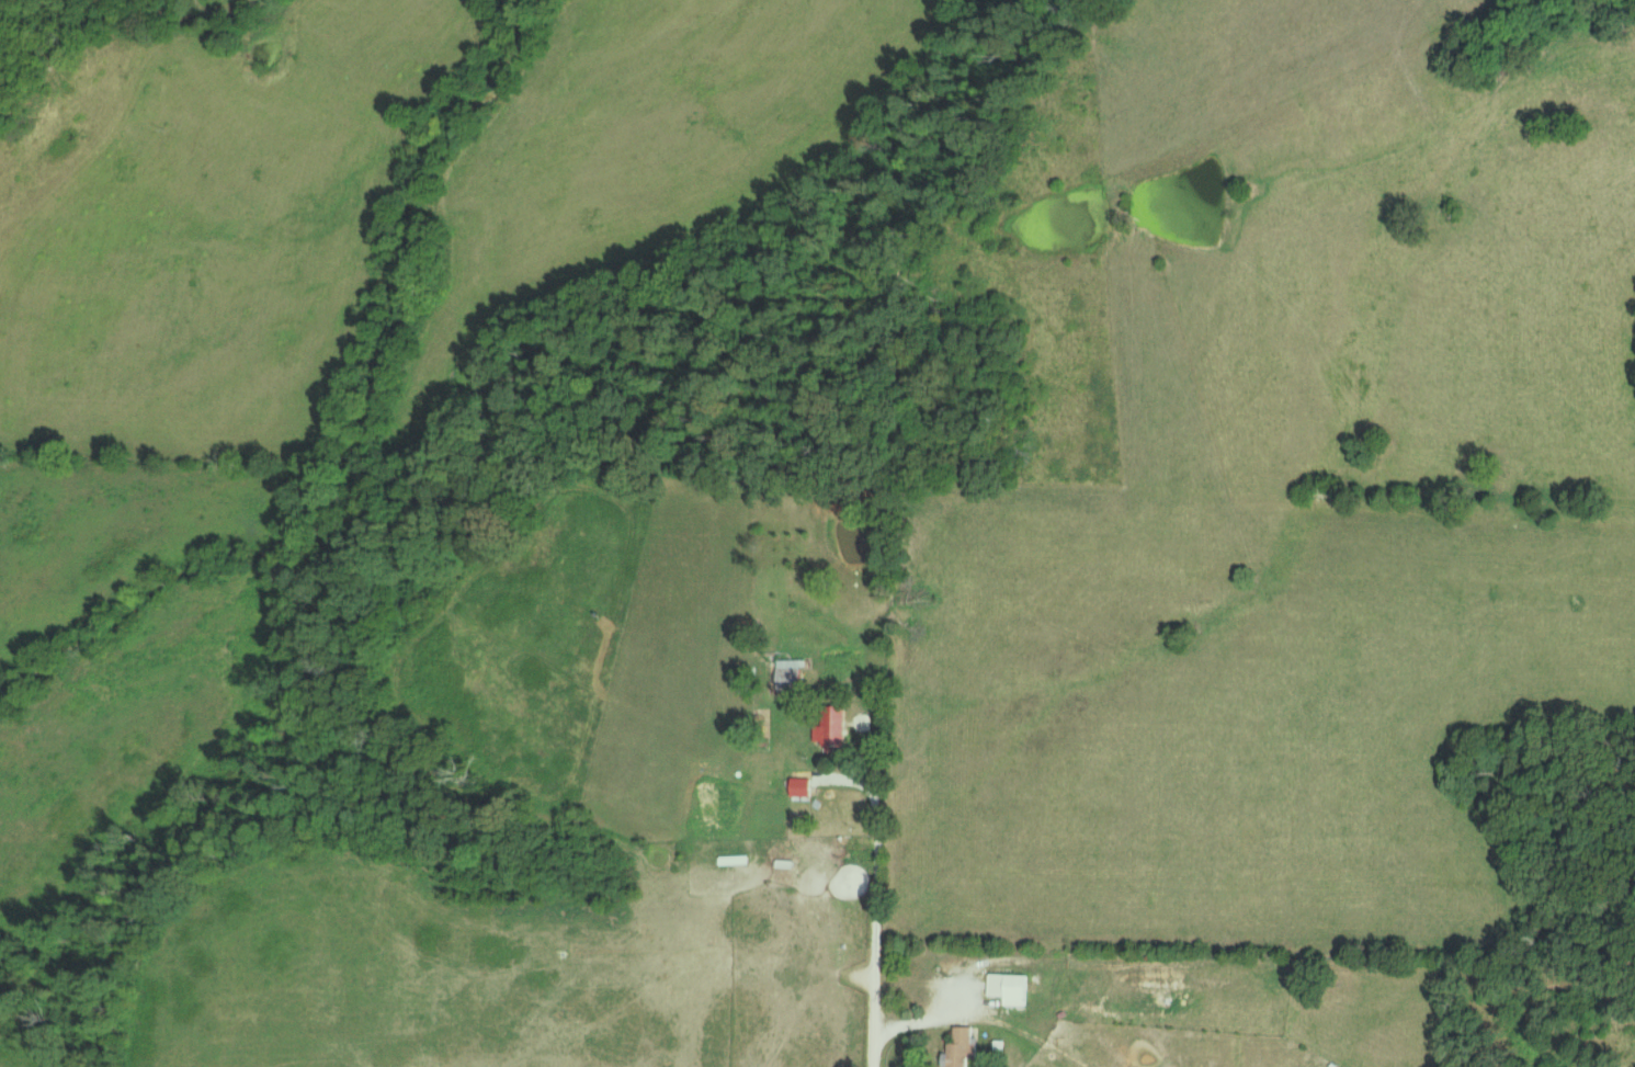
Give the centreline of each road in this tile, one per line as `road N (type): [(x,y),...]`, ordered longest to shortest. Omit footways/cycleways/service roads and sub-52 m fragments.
road 1 (residential): [(870,1066),(879,805),(862,781),(843,779)]

